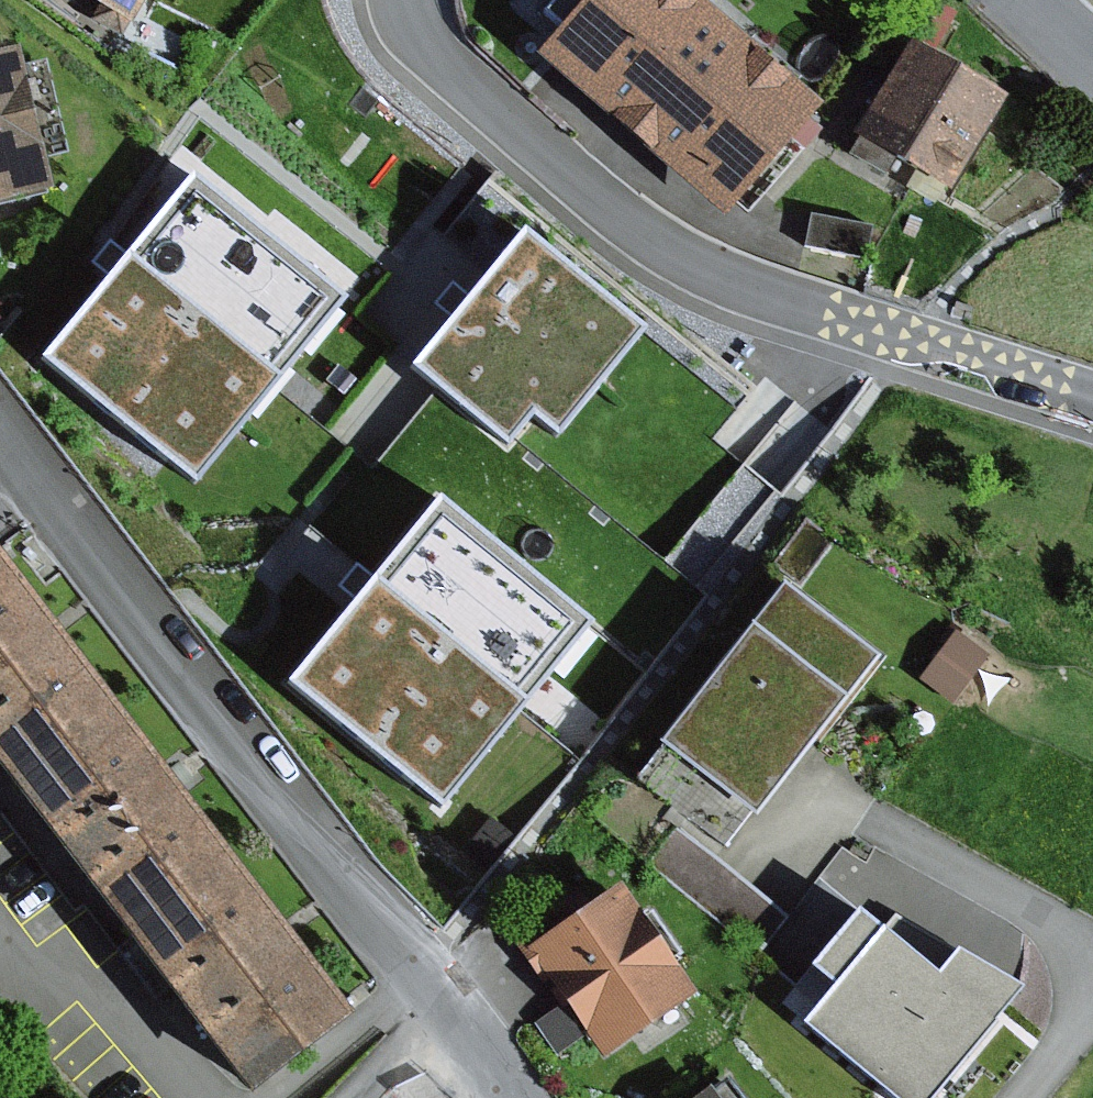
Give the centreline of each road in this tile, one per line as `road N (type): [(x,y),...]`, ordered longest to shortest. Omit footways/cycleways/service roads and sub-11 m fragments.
road 1 (tertiary): [(0,424),(520,1097)]
road 2 (residential): [(407,0),(432,49),(610,206),(702,267),(778,301),(1092,400)]

